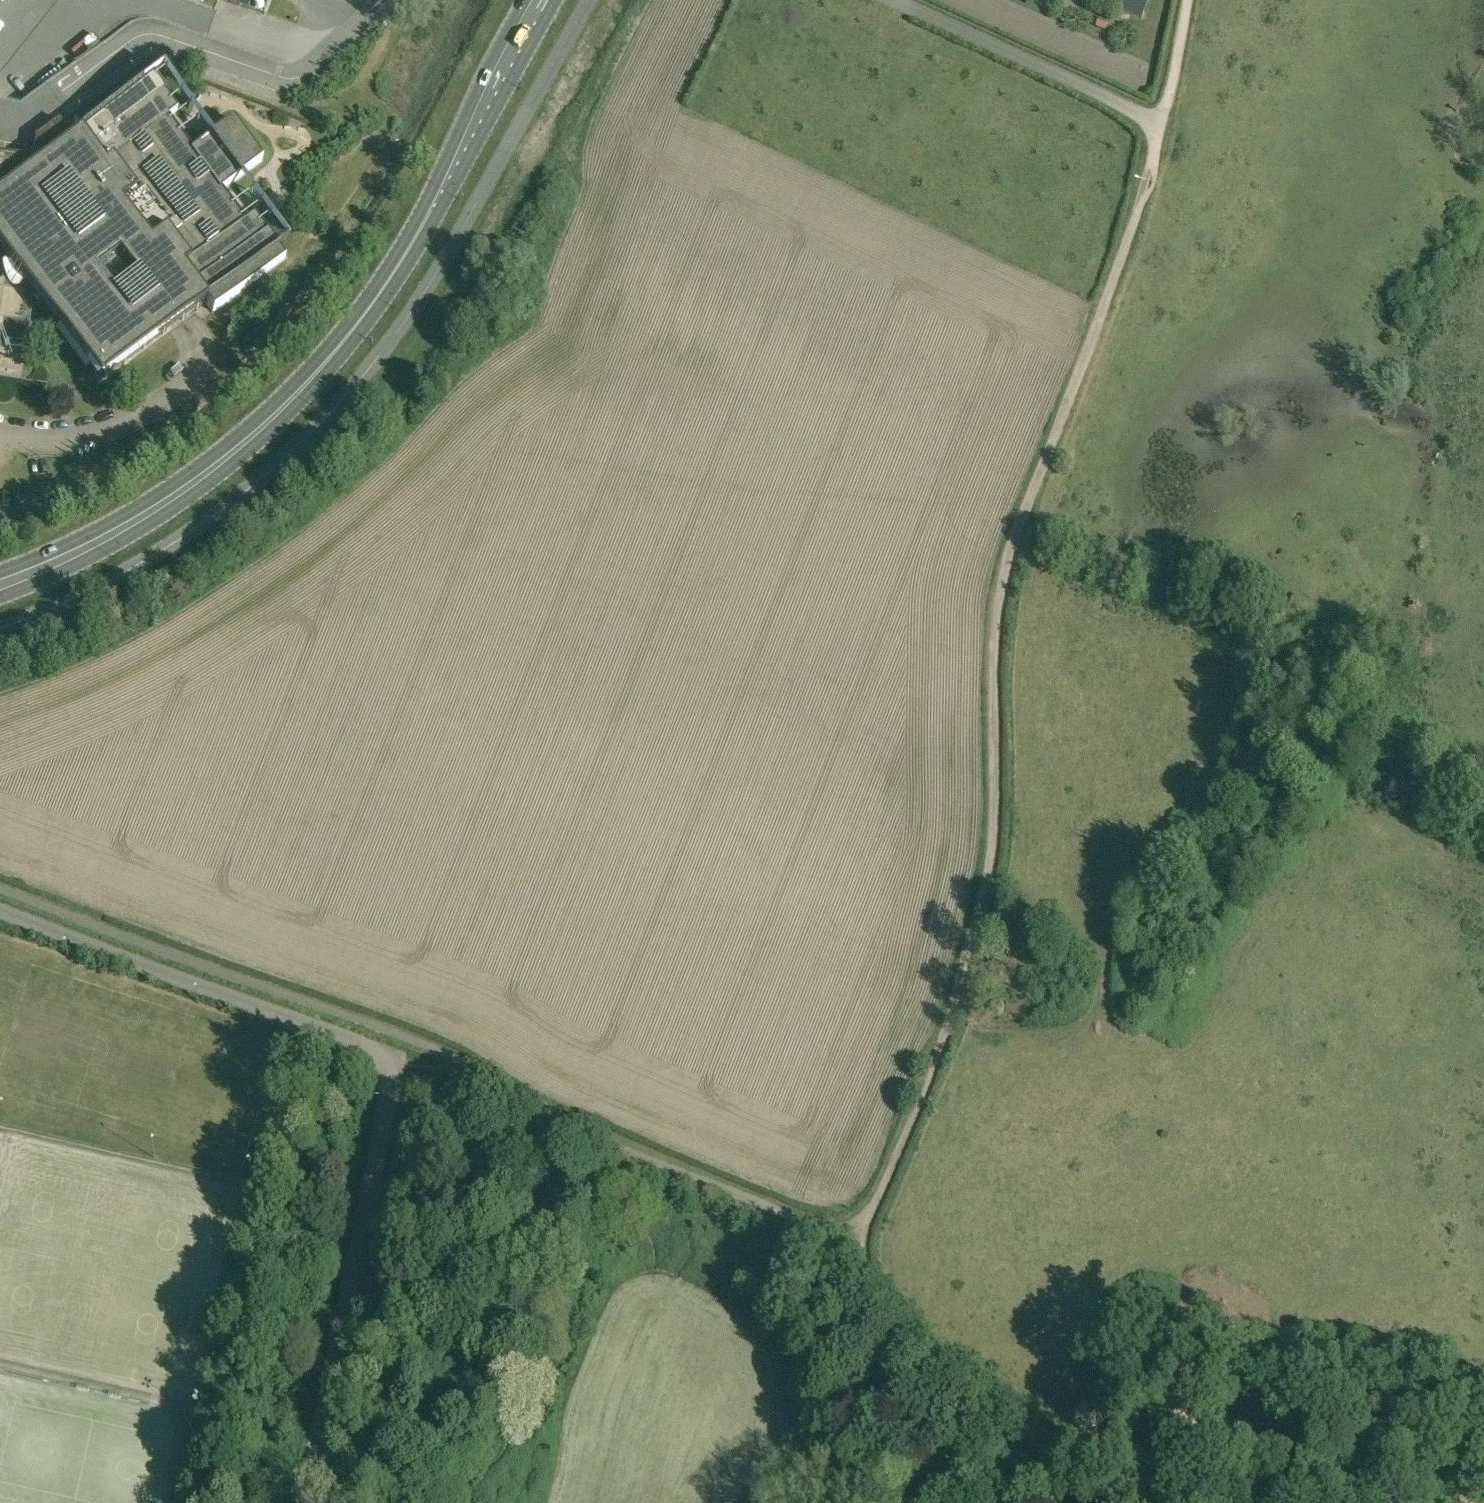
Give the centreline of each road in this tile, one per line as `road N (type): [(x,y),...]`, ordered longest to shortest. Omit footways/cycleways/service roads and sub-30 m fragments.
road 1 (track): [(853,1222),(872,1208),(943,1039),(988,891),(998,635),(1011,552),(1067,417),(1163,123)]
road 2 (tertiary): [(0,584),(181,491),(293,397),(409,249),(548,0)]
road 3 (unclassified): [(0,912),(397,1060)]
road 4 (track): [(1058,1502),(1046,1458),(905,1314),(853,1222)]
road 5 (track): [(1163,123),(897,0)]
road 6 (track): [(1163,123),(1189,0)]

